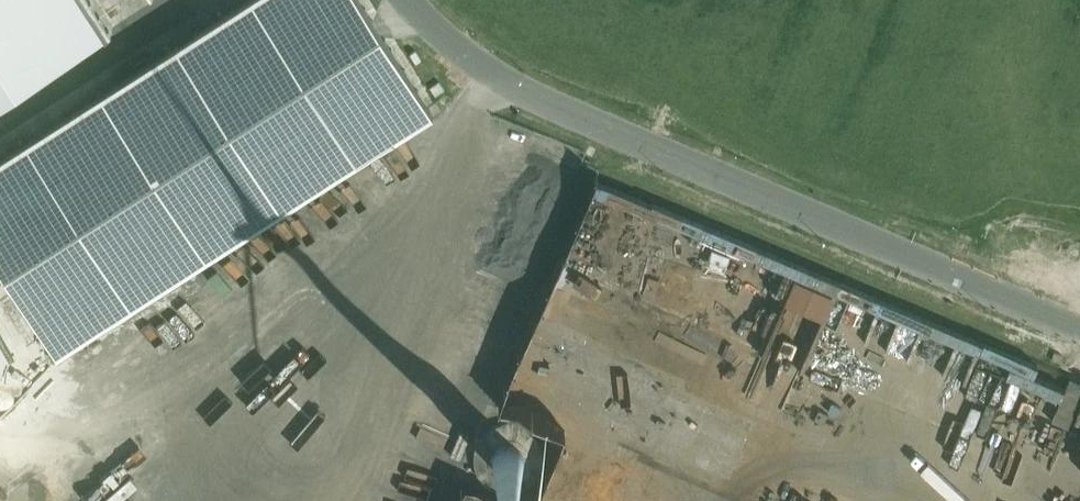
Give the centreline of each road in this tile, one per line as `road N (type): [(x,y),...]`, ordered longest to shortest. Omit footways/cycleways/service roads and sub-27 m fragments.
road 1 (unclassified): [(1079,335),(537,102),(449,48),(409,0)]

